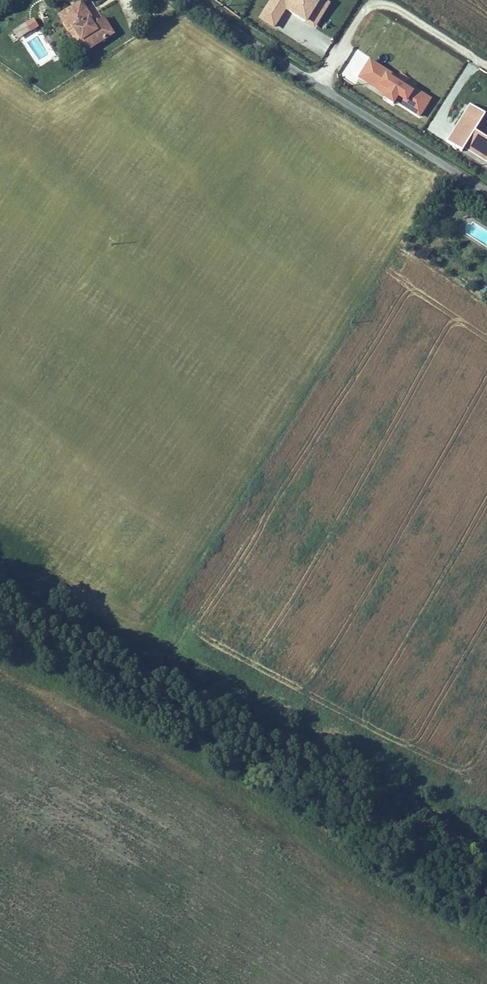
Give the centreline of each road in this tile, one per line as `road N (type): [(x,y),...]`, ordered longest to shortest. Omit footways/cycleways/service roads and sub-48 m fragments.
road 1 (track): [(0,572),(486,837)]
road 2 (tertiary): [(316,85),(486,192)]
road 3 (tertiary): [(191,0),(316,85)]
road 4 (residential): [(385,0),(486,64)]

